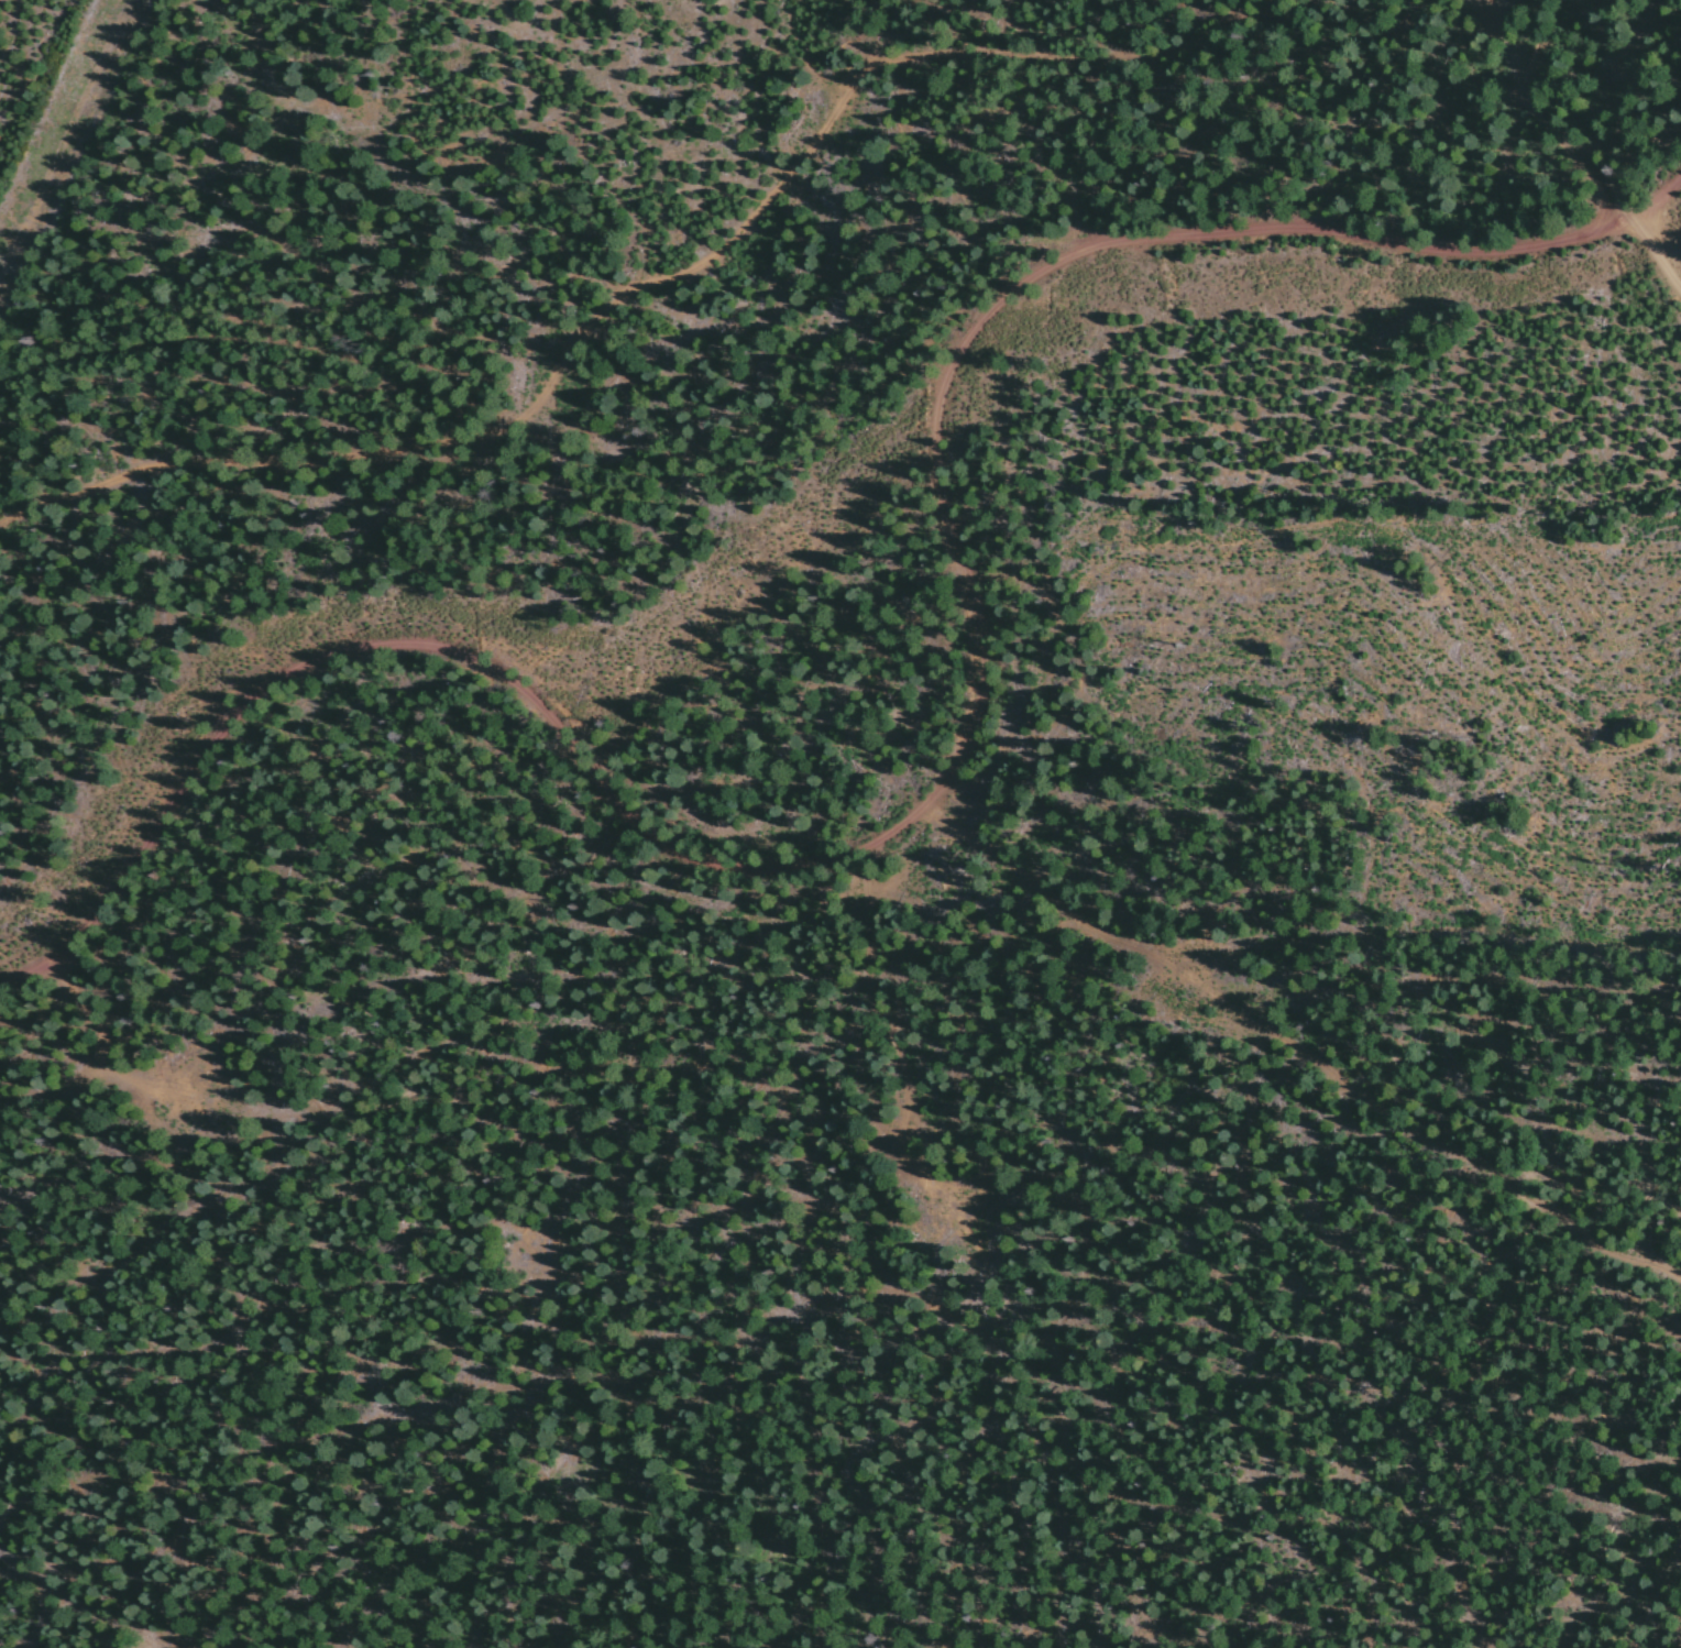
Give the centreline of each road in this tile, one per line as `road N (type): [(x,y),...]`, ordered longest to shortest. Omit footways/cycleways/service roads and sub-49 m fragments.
road 1 (track): [(0,531),(106,477),(340,461),(485,436),(523,421),(600,325),(705,268),(767,210),(818,152),(874,59),(919,64),(979,51),(1046,58),(1100,48),(1149,58),(1202,14),(1268,19),(1309,0)]
road 2 (track): [(1680,298),(1598,176),(1527,95),(1518,0)]
road 3 (track): [(0,264),(123,0)]

